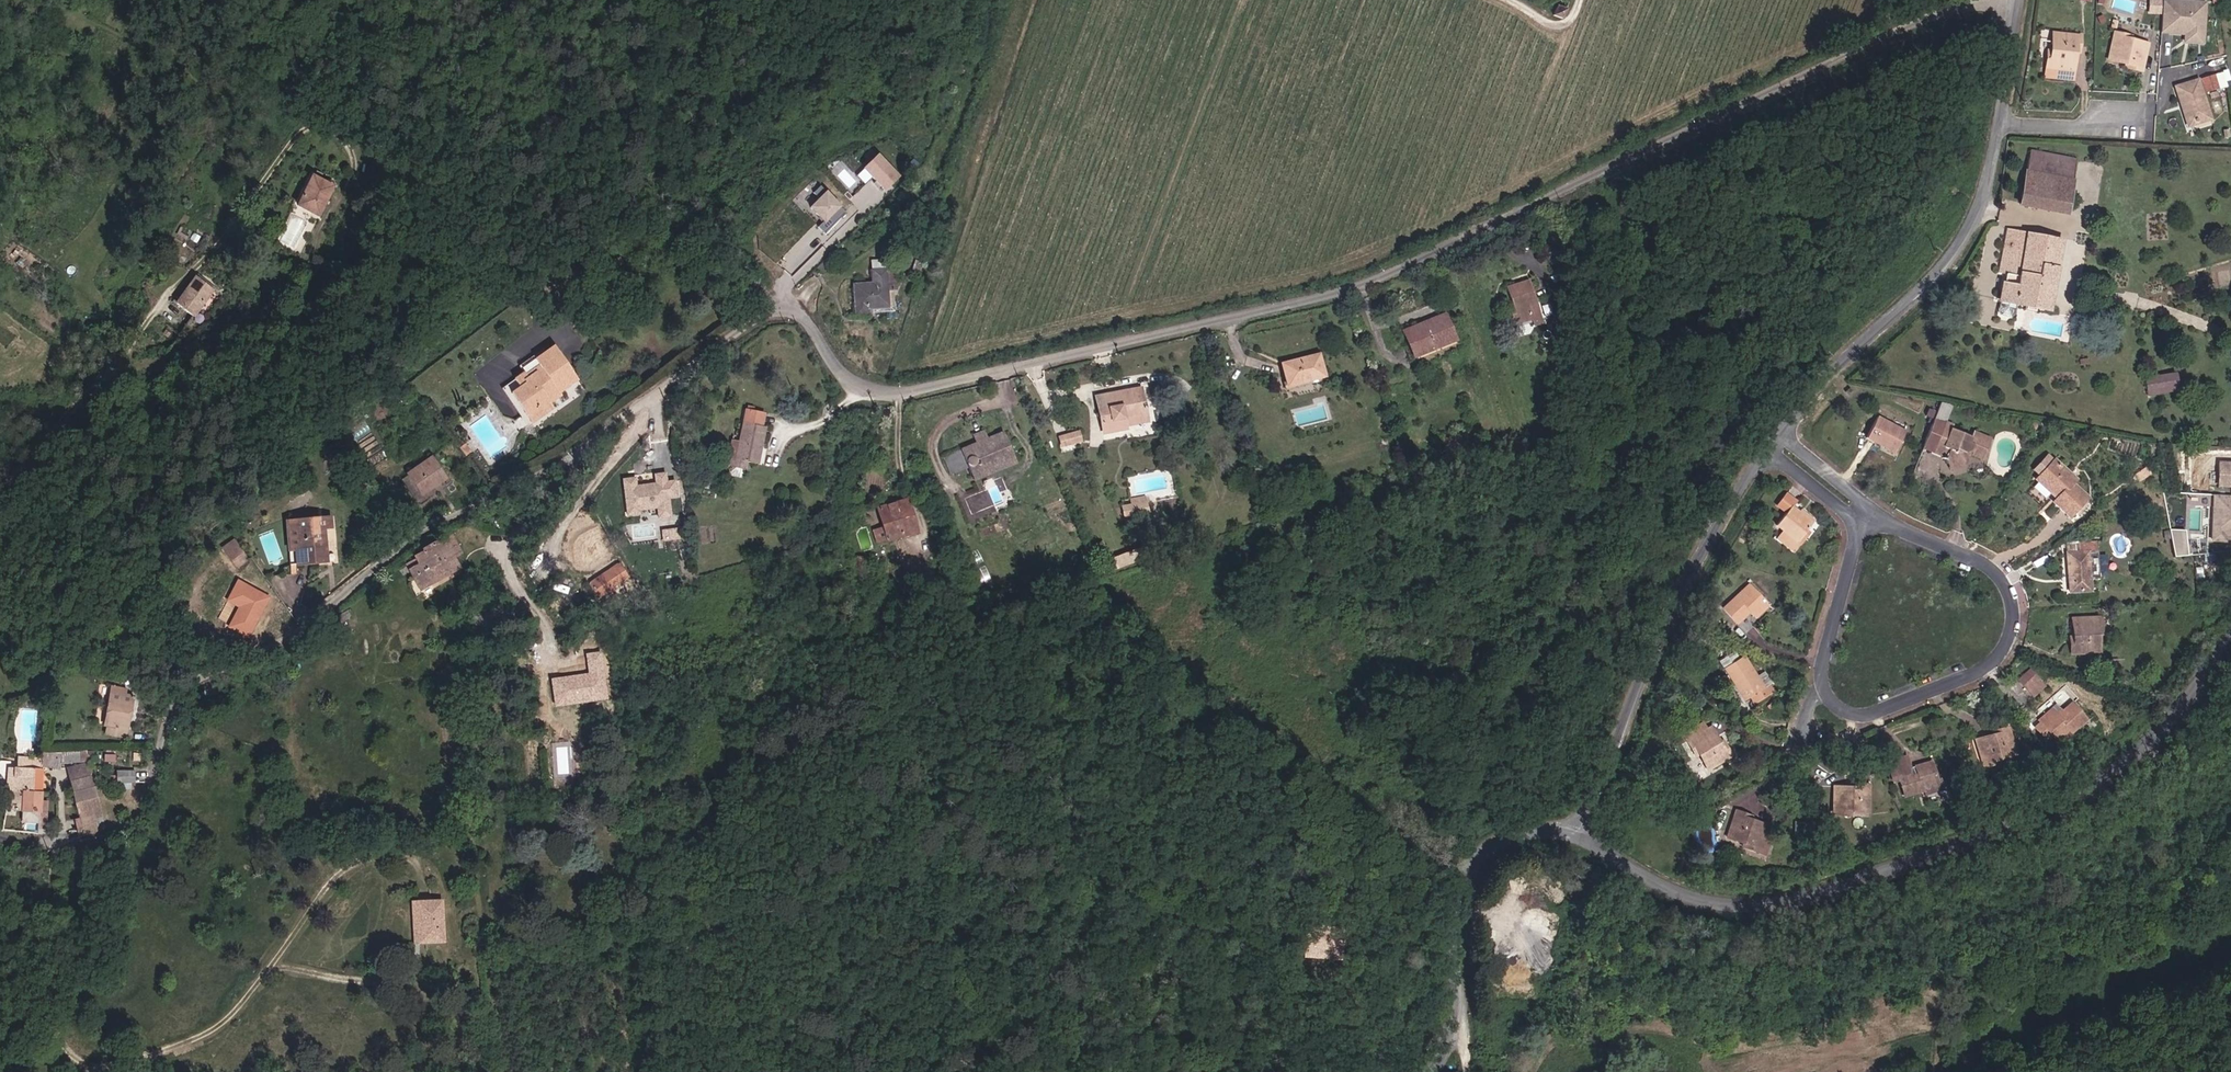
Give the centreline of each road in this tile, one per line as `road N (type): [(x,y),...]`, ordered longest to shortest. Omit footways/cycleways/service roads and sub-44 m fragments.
road 1 (residential): [(2001,0),(1943,12),(1357,284),(1285,304),(900,394),(867,390),(808,316),(774,312),(481,505),(413,534),(267,649),(193,679),(173,702),(145,798),(110,841),(64,848),(0,838)]
road 2 (tertiary): [(2230,622),(2187,692),(2120,749),(1926,854),(1762,905),(1718,905),(1678,893),(1576,834)]
road 3 (track): [(420,880),(393,857),(340,870),(211,1029),(135,1059),(103,1062),(72,1049),(56,1019),(16,924),(1,838)]
road 4 (residential): [(1858,534),(1825,657),(1827,692),(1837,706),(1877,711),(1999,656),(2014,606),(1998,573),(1881,519)]
road 5 (residential): [(1782,433),(1960,250),(1975,225),(2019,0)]
road 6 (residential): [(1576,834),(1708,548),(1766,453)]
road 7 (tertiary): [(1576,834),(1520,838),(1481,856),(1460,897),(1460,1025),(1430,1071)]
road 8 (track): [(272,963),(364,981),(408,971),(425,950)]
road 9 (residential): [(1881,519),(1782,433)]
road 10 (residential): [(1766,453),(1845,511),(1858,534)]

